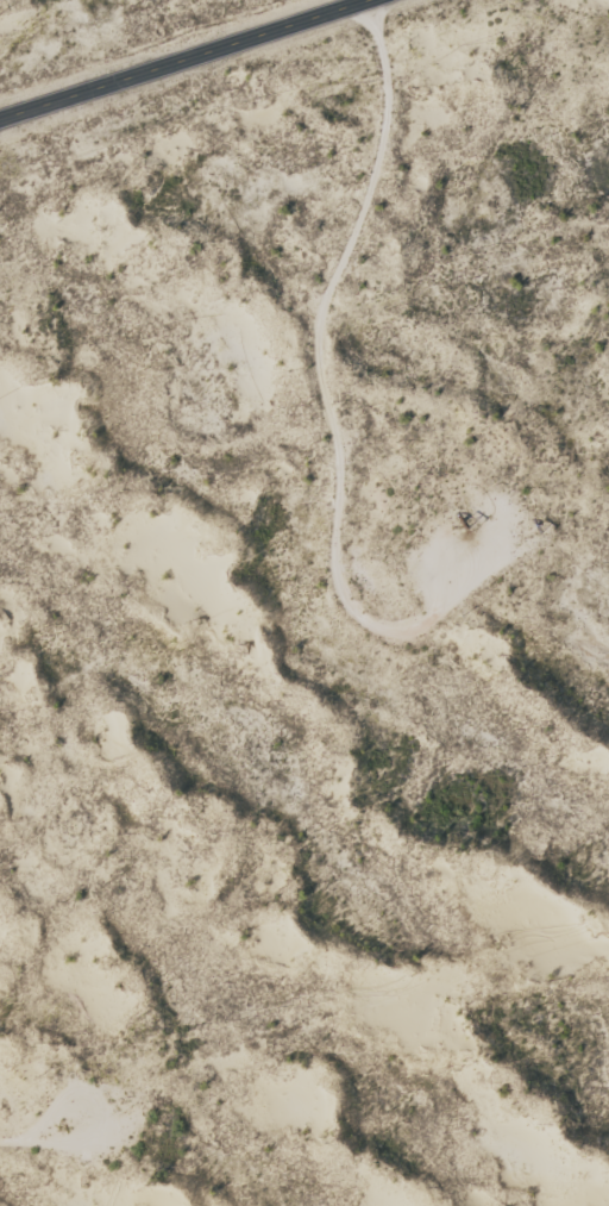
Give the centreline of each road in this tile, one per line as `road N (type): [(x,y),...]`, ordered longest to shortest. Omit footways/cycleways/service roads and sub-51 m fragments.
road 1 (secondary): [(0,115),(358,0)]

